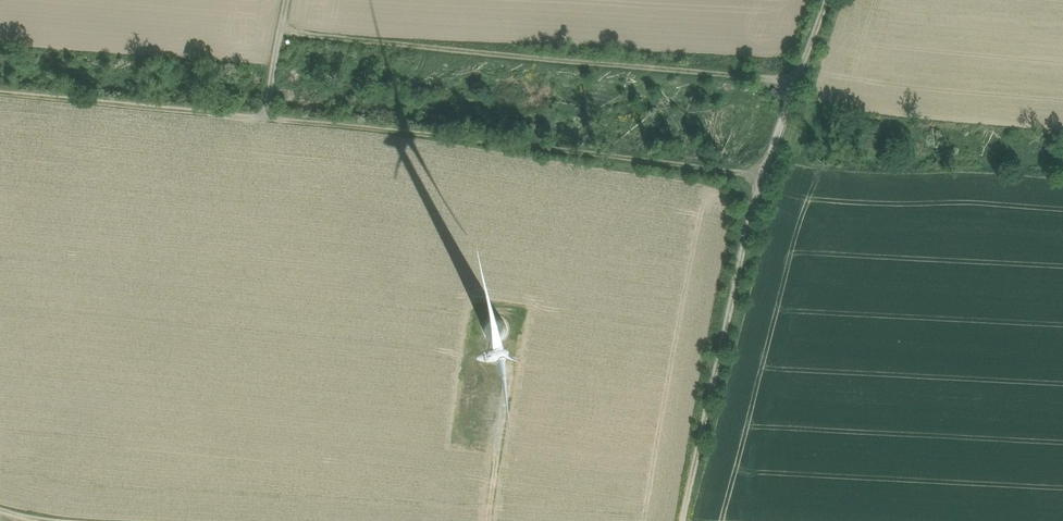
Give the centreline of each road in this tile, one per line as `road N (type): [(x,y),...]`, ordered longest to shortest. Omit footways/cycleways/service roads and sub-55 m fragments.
road 1 (track): [(763,175),(0,95)]
road 2 (track): [(285,30),(780,82)]
road 3 (track): [(684,520),(772,150)]
road 4 (track): [(785,113),(780,82),(801,69),(829,0)]
road 5 (track): [(290,0),(264,118)]

